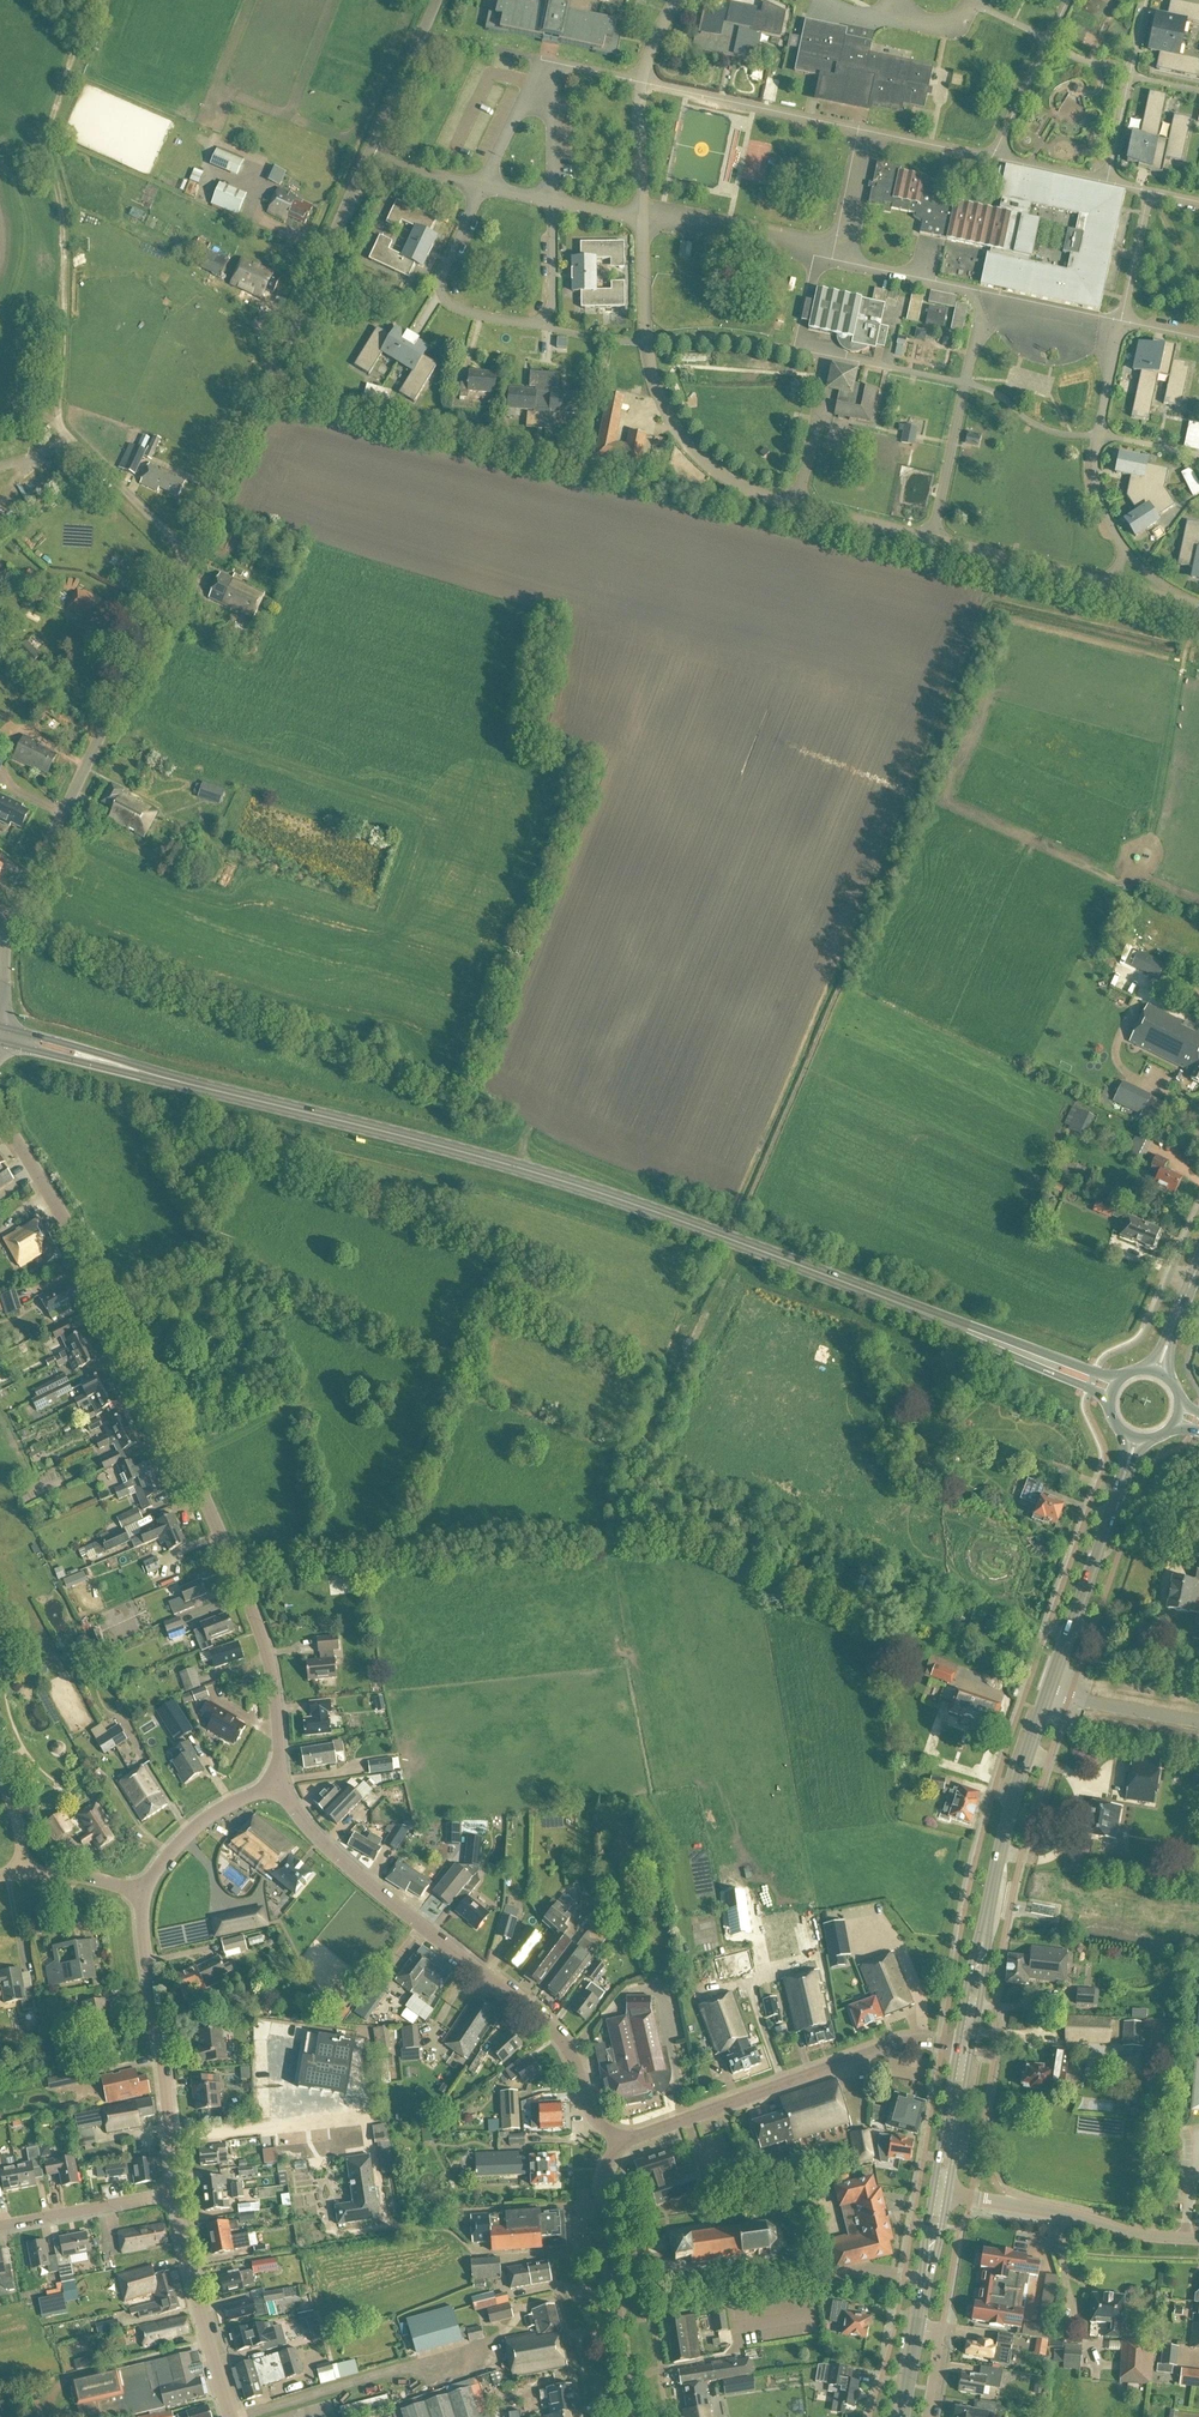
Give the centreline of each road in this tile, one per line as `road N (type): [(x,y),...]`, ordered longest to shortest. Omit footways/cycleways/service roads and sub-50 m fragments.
road 1 (primary): [(1027,1356),(507,1163),(0,1037)]
road 2 (unclassified): [(282,1782),(268,1660),(181,1444),(86,1257),(0,1118)]
road 3 (residential): [(935,542),(764,498),(718,474),(688,445),(653,377),(643,220)]
road 4 (unclassified): [(0,1015),(8,926),(187,553)]
road 5 (unclassified): [(621,2137),(596,2123),(573,2059),(545,2022),(346,1866),(300,1819),(282,1782)]
road 6 (secondary): [(985,1920),(1042,1710),(1136,1441)]
road 7 (unclassified): [(187,553),(368,159)]
road 8 (track): [(59,413),(63,216),(49,130),(93,0)]
road 9 (unclassified): [(621,2137),(894,2043),(957,2049)]
road 10 (residential): [(554,204),(549,321),(516,326),(474,317),(446,305),(440,281),(480,188)]
road 11 (residential): [(866,132),(997,159),(1070,0)]
road 12 (unclassified): [(176,2192),(144,1893)]
road 13 (residential): [(480,188),(548,62),(554,204)]
road 14 (unclassified): [(630,2416),(603,2188),(621,2137)]
road 15 (residential): [(1122,324),(1097,461),(1101,501),(1125,553)]
road 16 (residential): [(986,314),(935,542)]
road 17 (unclassified): [(230,2416),(176,2192)]
road 18 (residential): [(866,132),(643,83)]
road 19 (track): [(237,2416),(454,2351)]
road 20 (residential): [(643,220),(780,239),(840,265)]
road 21 (unclassified): [(187,553),(68,438),(59,413)]
road 22 (residential): [(1109,183),(1148,0)]
road 23 (residential): [(1116,587),(935,542)]
road 24 (unclassified): [(1017,2206),(1141,2235),(1198,2240)]
road 25 (unclassified): [(144,1893),(209,1817),(282,1782)]
road 26 (residential): [(0,2228),(176,2192)]
road 27 (unclassified): [(368,159),(438,0)]
road 28 (residential): [(840,265),(976,295),(986,314)]
road 29 (secondary): [(957,2049),(932,2191)]
road 30 (secondary): [(947,2193),(971,2051)]
road 31 (residential): [(986,314),(1007,303),(1122,324)]
road 32 (residential): [(643,220),(643,83)]
road 33 (residential): [(866,132),(840,265)]
road 34 (residential): [(1149,194),(1122,324)]
road 35 (secondary): [(985,1920),(957,2049)]
road 36 (secondary): [(971,2051),(985,1920)]
road 37 (unclassified): [(144,1893),(22,1873)]

